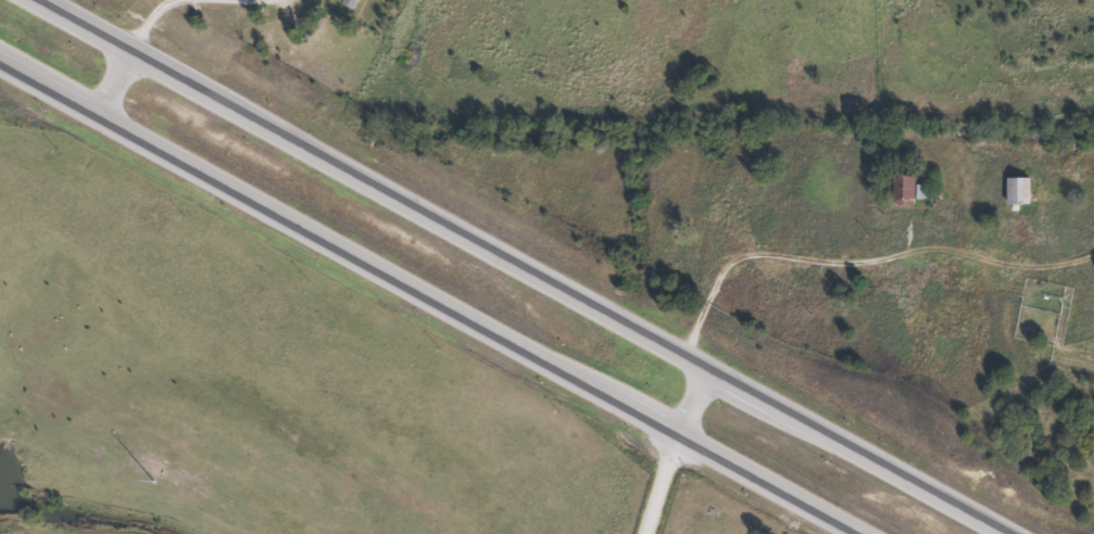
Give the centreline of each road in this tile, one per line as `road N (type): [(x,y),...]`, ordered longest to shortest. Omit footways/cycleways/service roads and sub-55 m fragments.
road 1 (trunk): [(1007,533),(45,0)]
road 2 (trunk): [(0,62),(861,533)]
road 3 (residential): [(711,371),(728,265),(901,262)]
road 4 (residential): [(650,533),(711,371)]

